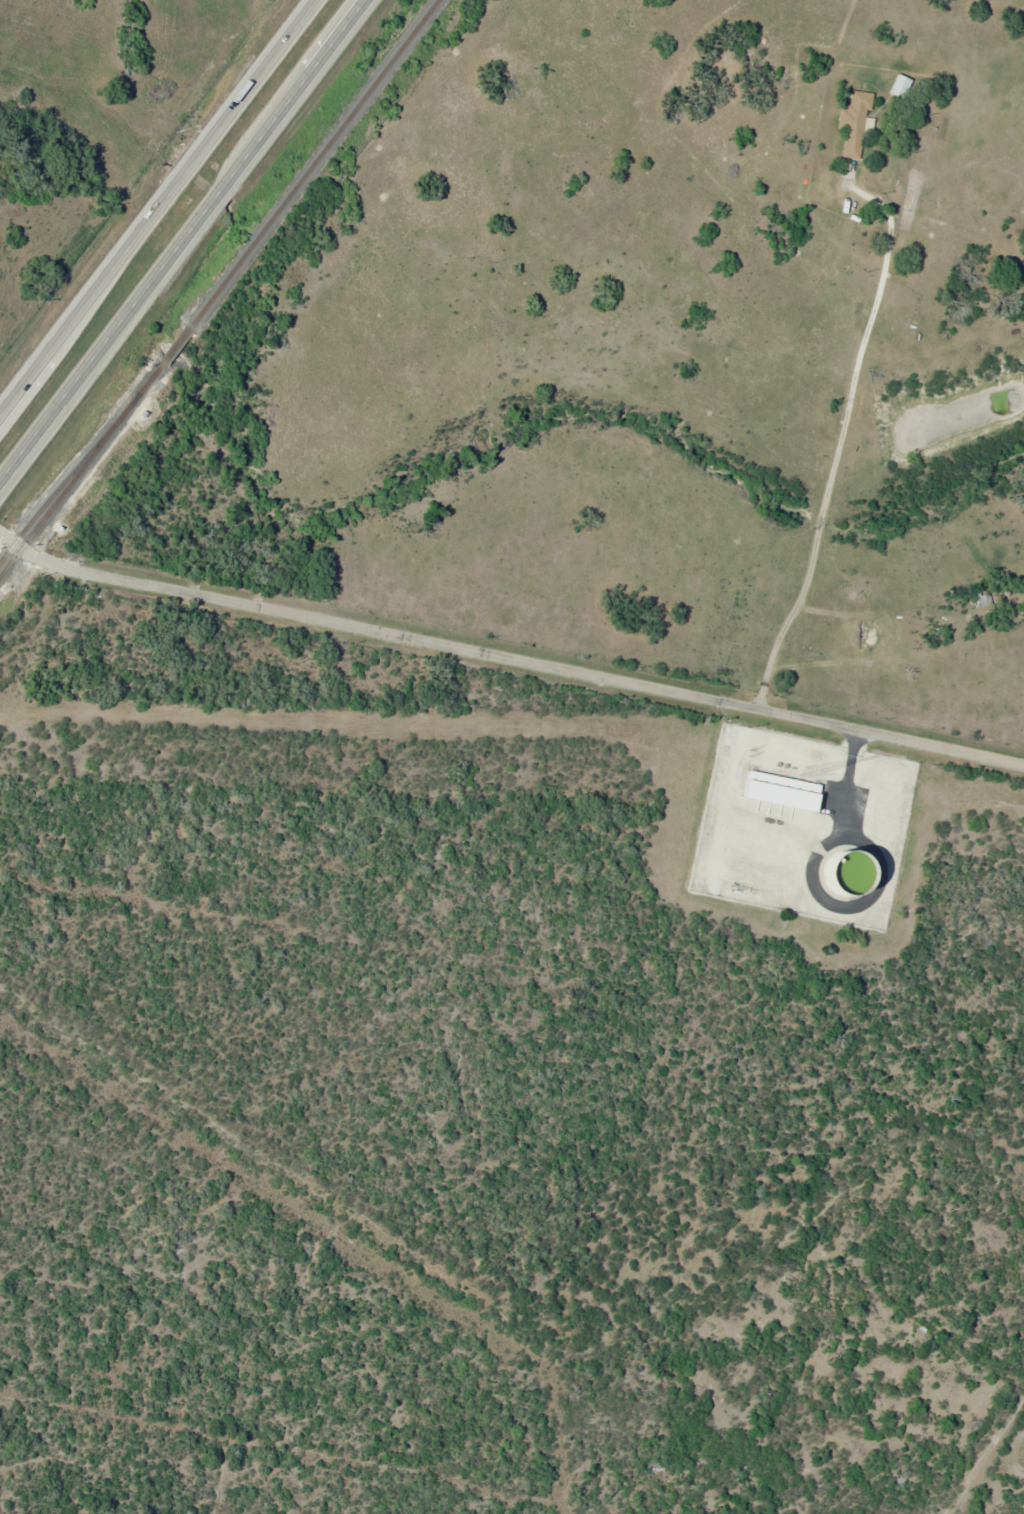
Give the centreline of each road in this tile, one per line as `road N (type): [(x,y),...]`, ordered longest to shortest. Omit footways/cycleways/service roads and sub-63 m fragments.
road 1 (residential): [(1023,764),(57,566),(0,533)]
road 2 (trunk): [(0,488),(165,284),(365,0)]
road 3 (trunk): [(315,0),(0,414)]

